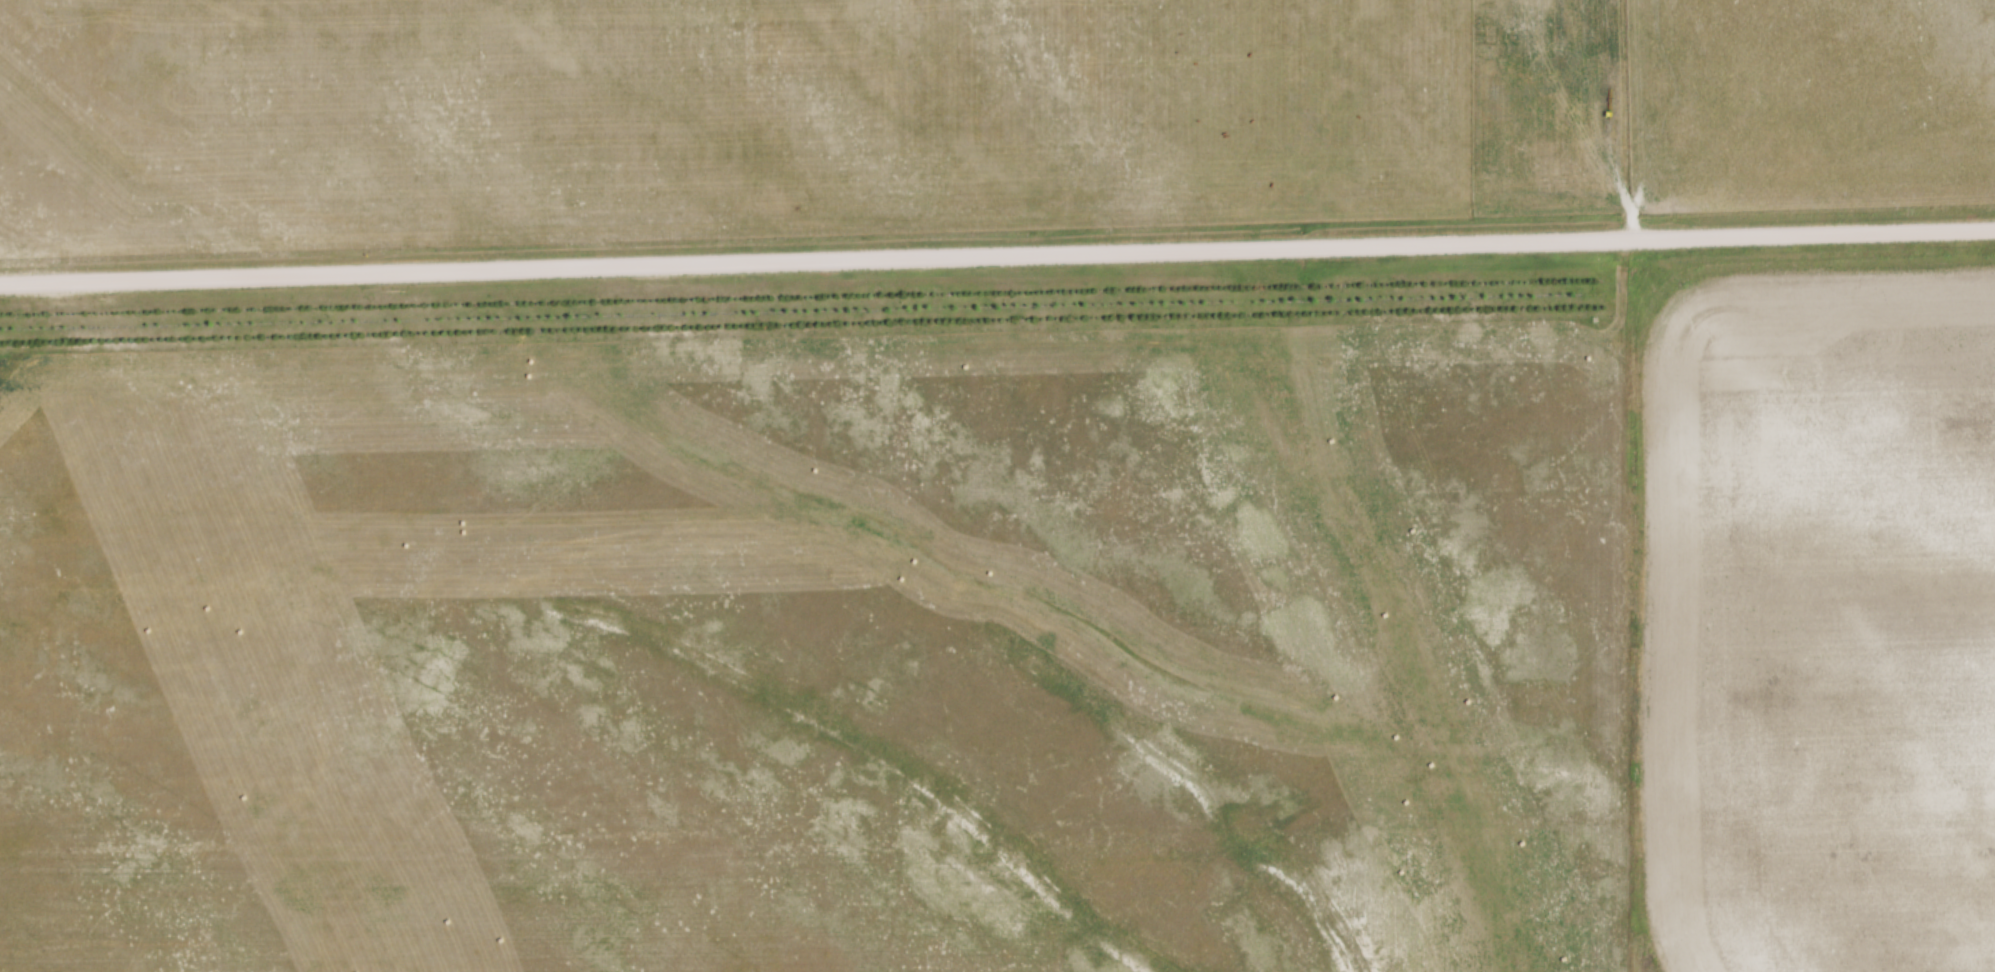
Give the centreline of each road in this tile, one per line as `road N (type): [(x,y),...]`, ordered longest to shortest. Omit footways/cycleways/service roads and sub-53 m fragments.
road 1 (tertiary): [(1994,228),(0,285)]

